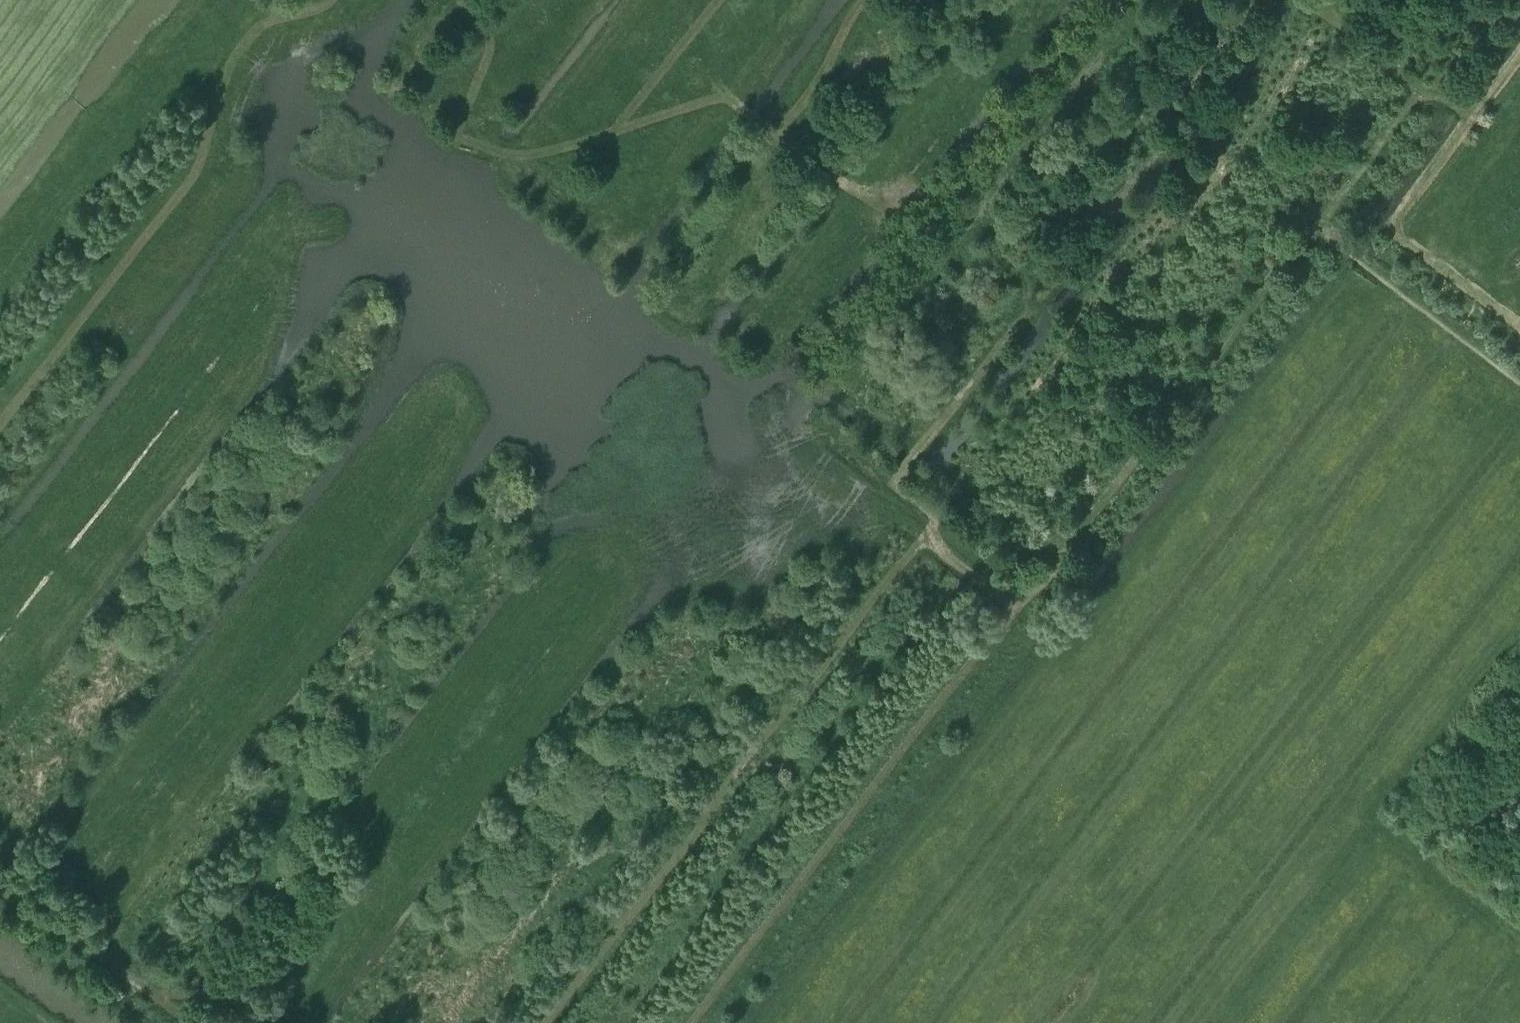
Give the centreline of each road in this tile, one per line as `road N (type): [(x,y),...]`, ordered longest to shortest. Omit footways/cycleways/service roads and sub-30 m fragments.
road 1 (track): [(797,0),(729,92),(537,152),(482,146),(459,132),(488,38),(466,16)]
road 2 (track): [(719,96),(836,181),(875,197),(1042,0)]
road 3 (track): [(866,0),(784,139)]

